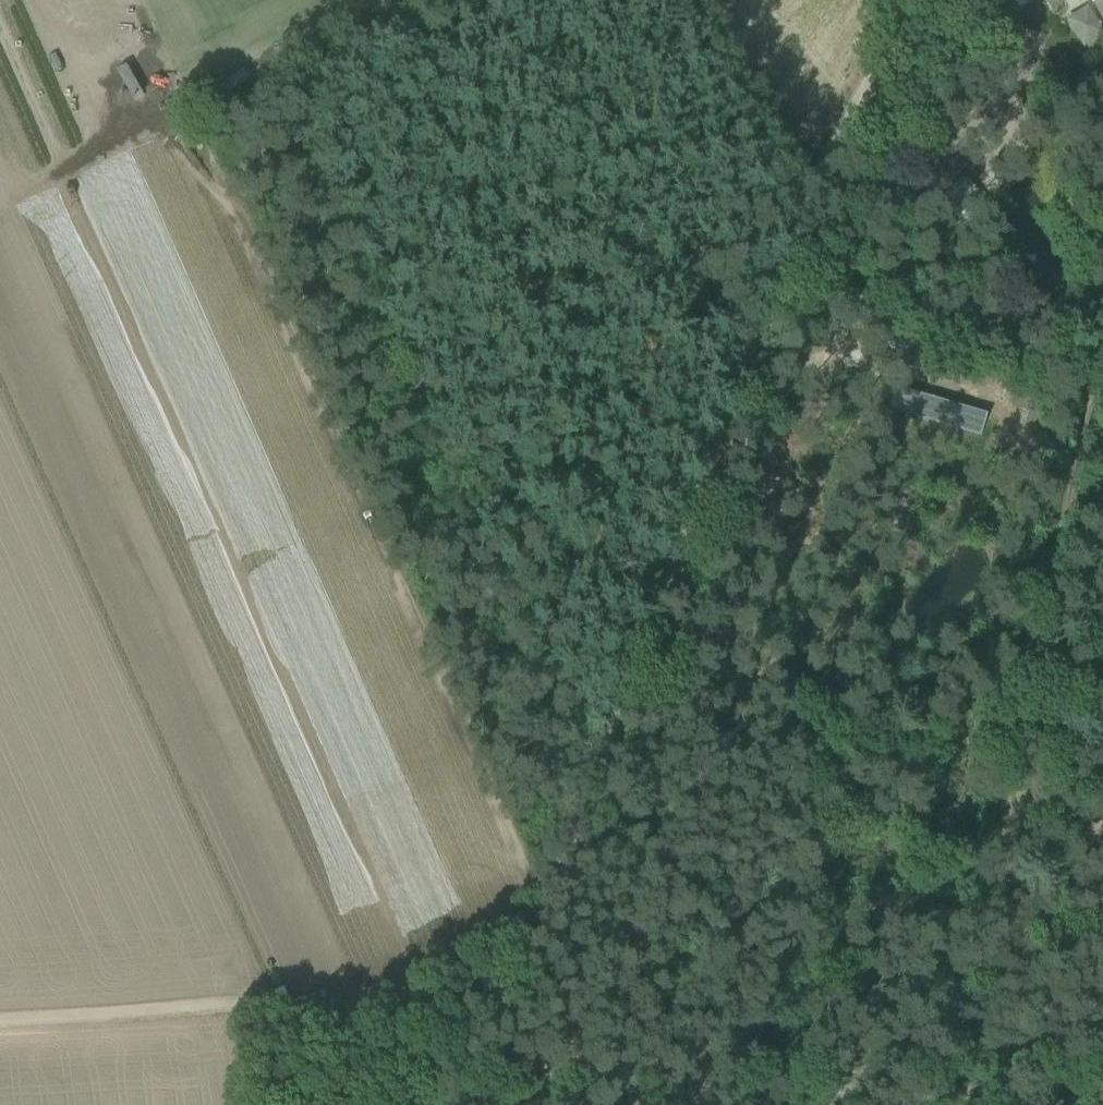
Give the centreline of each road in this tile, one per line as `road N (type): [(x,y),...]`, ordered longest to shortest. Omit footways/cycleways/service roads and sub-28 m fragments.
road 1 (track): [(329,1002),(423,991),(530,914),(823,168),(922,0)]
road 2 (track): [(1002,1104),(395,1060),(329,1002),(0,1018)]
road 3 (track): [(544,888),(236,211),(170,144),(161,119)]
road 4 (track): [(1102,329),(1015,741),(1011,830),(1018,890),(1042,967),(1099,1104)]
road 5 (track): [(643,632),(368,25)]

